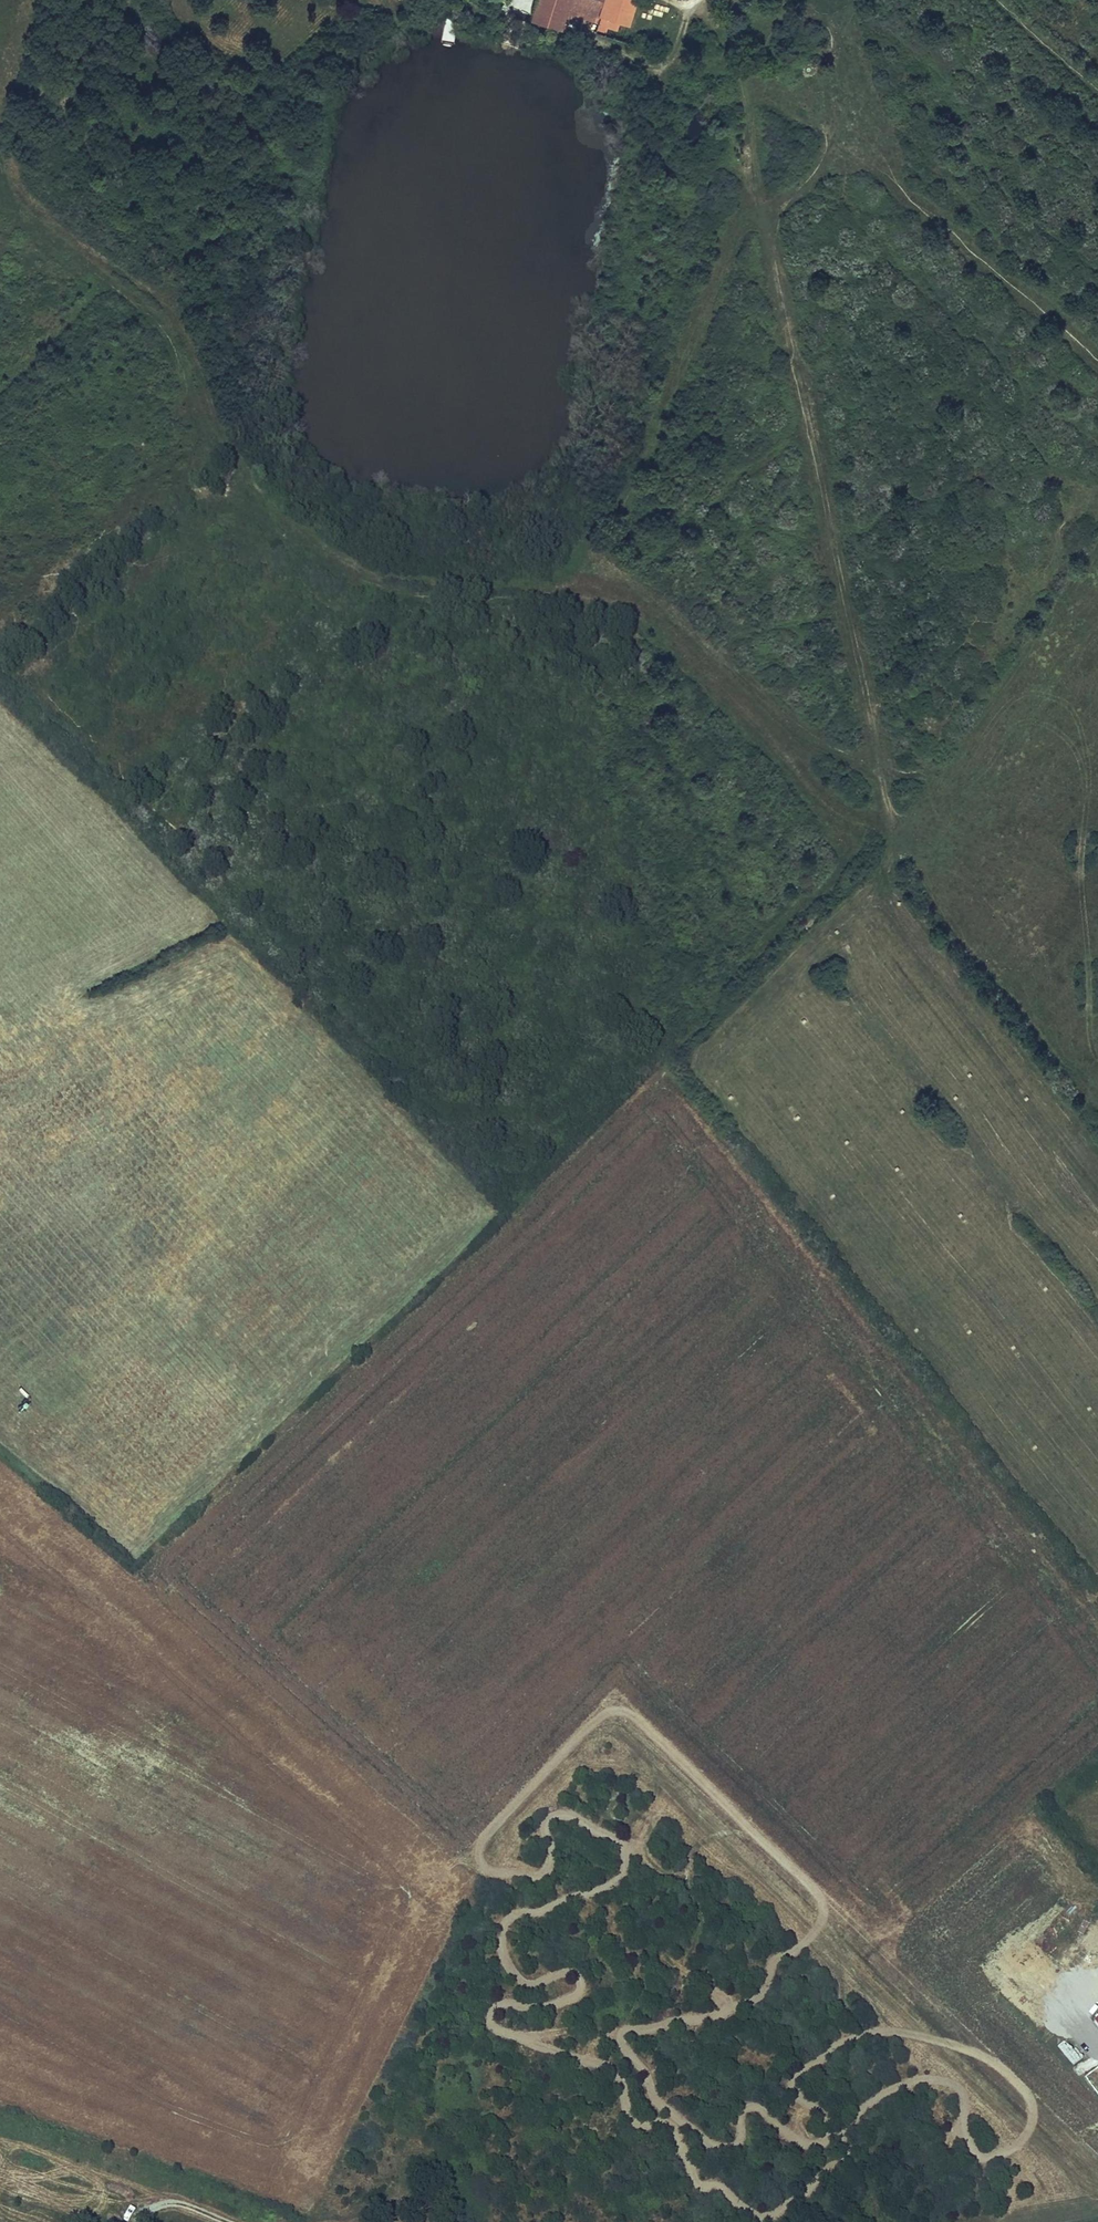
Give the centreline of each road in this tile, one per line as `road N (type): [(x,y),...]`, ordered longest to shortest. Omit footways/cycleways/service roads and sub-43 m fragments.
road 1 (track): [(701,0),(697,7),(741,77),(749,146)]
road 2 (track): [(993,0),(1097,92)]

